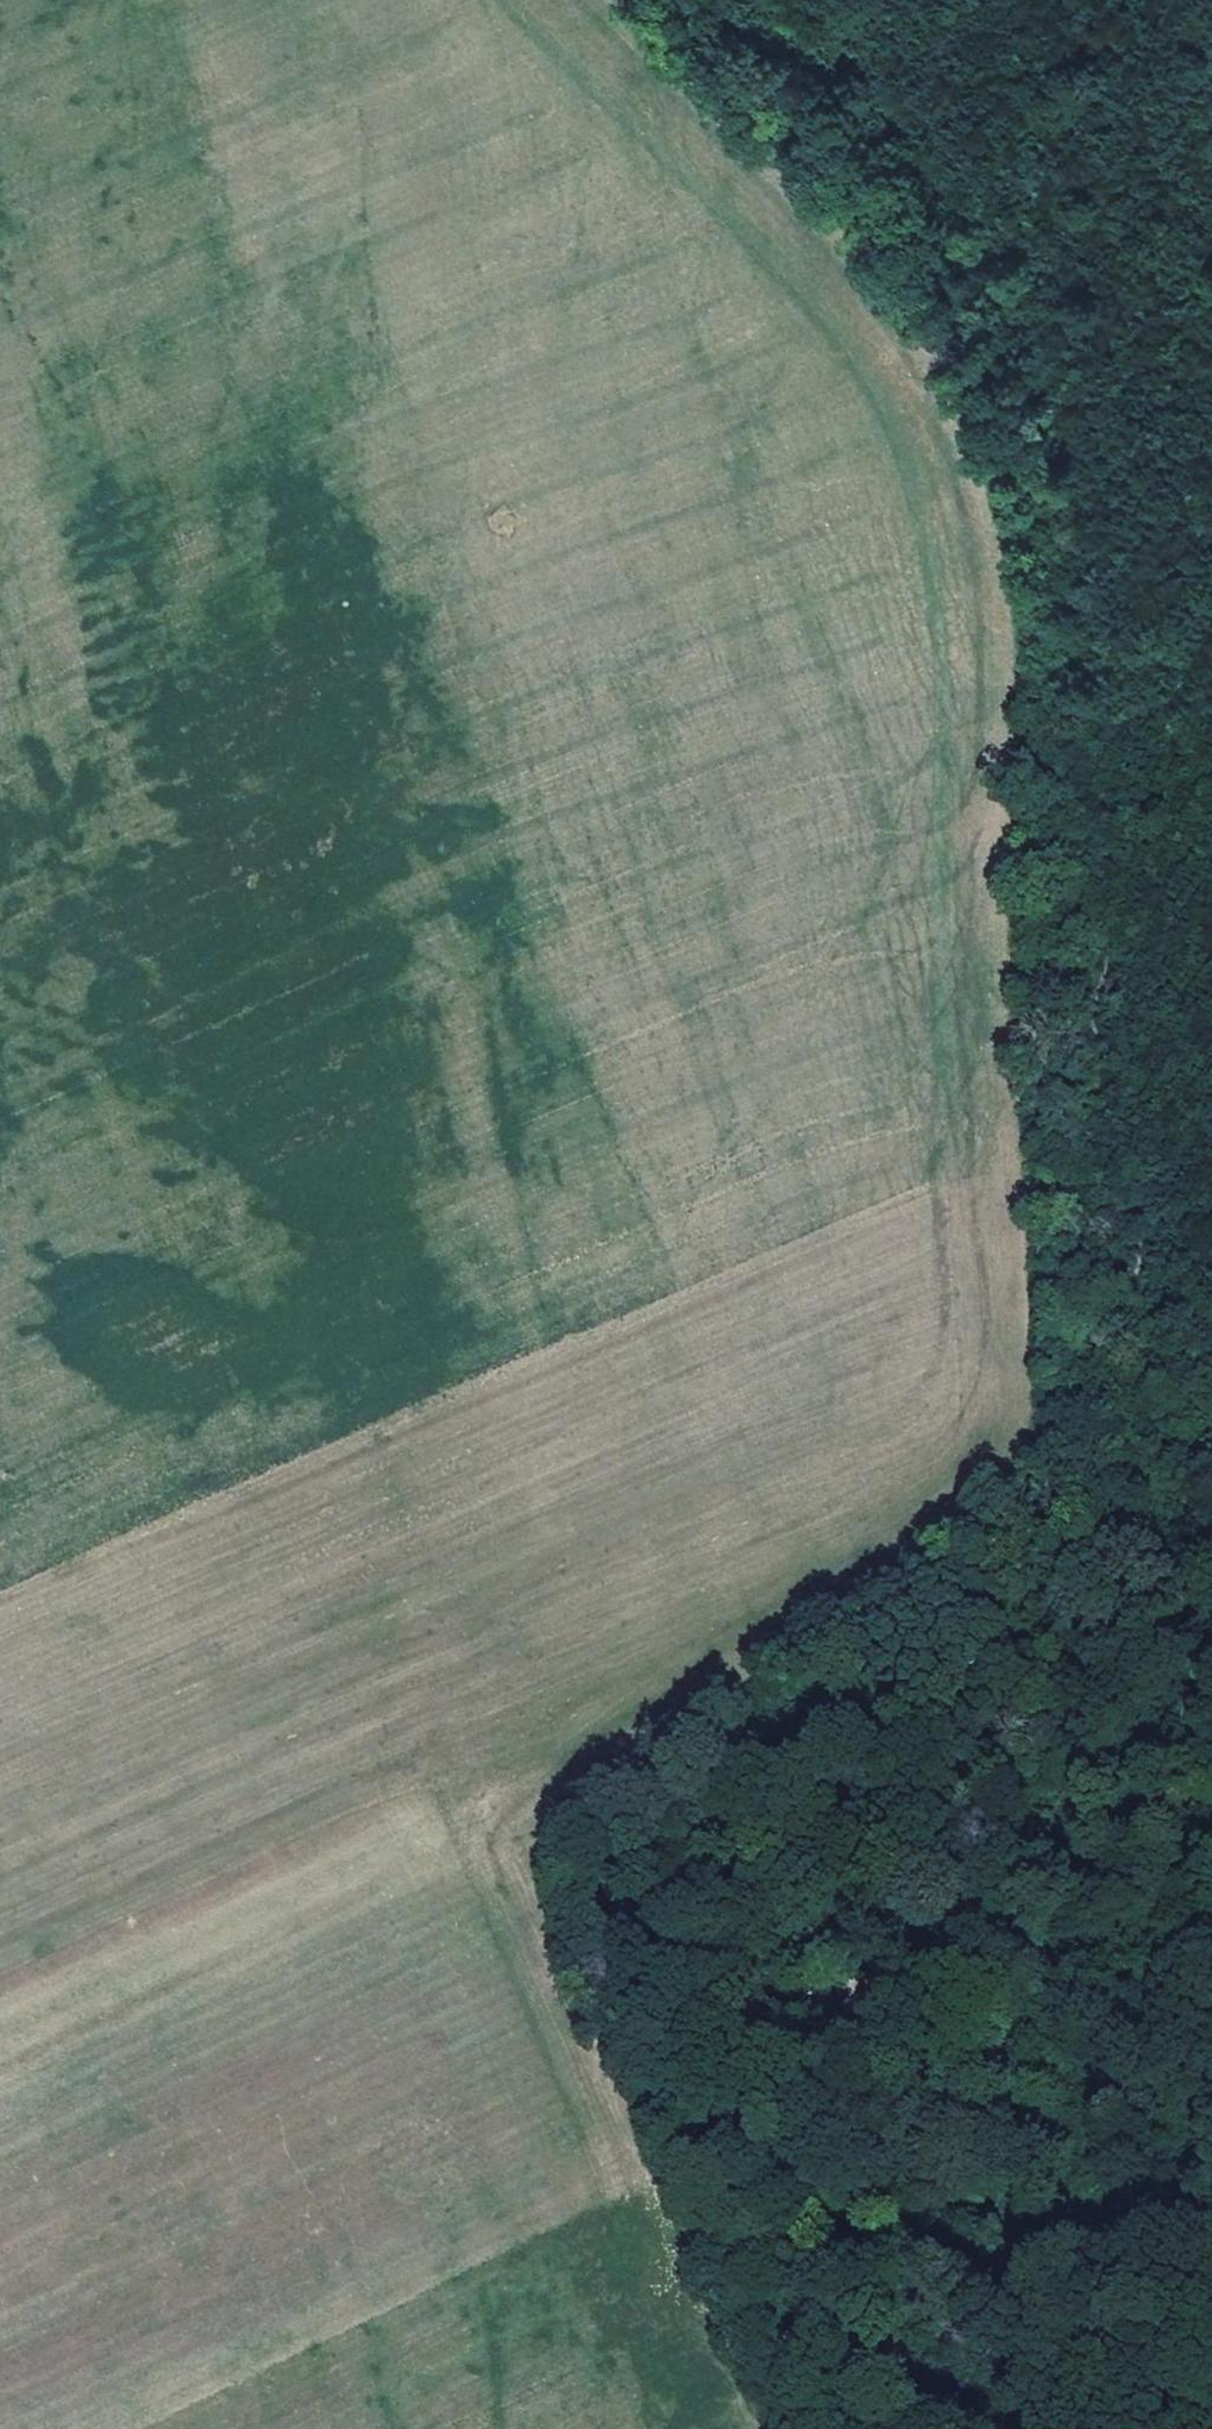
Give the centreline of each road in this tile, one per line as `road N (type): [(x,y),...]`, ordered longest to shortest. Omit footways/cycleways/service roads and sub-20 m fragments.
road 1 (track): [(838,0),(852,69),(1043,382),(1086,497),(1121,1192),(1143,1290),(1083,1569),(977,1824),(963,1932),(884,1971),(829,2161),(915,2273),(933,2428)]

